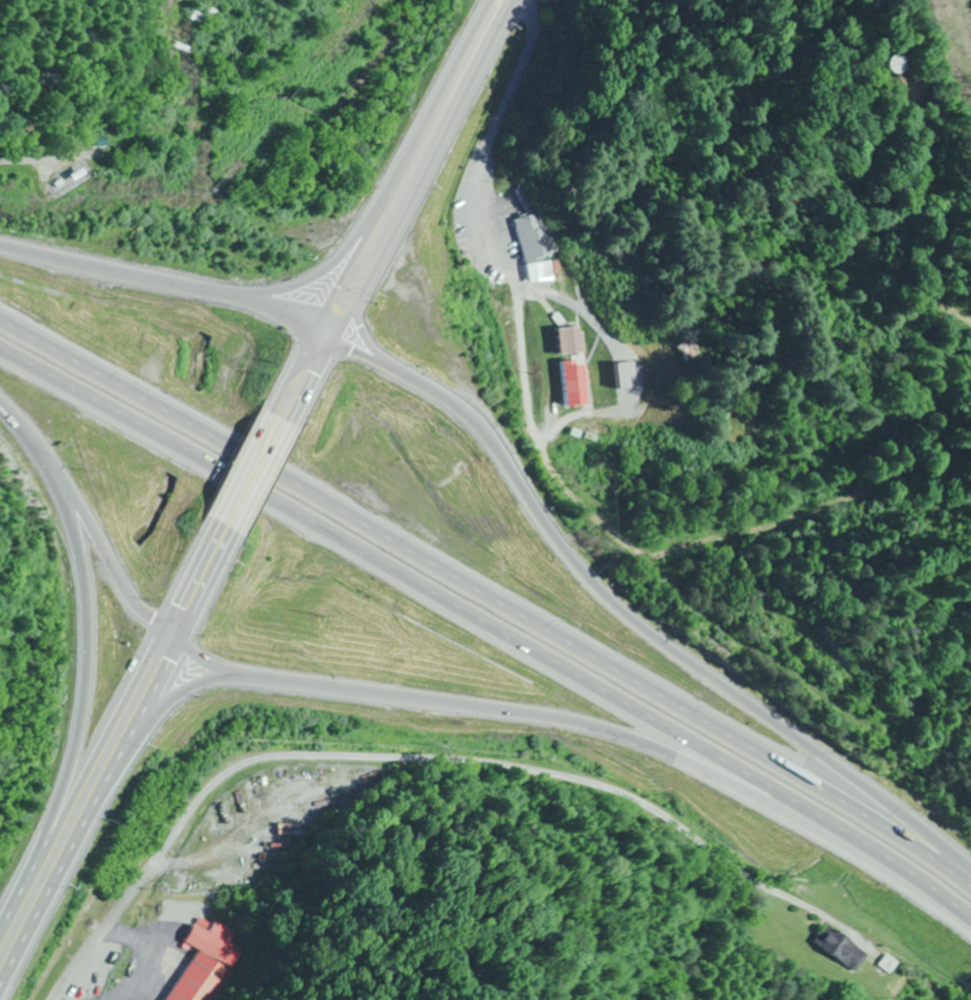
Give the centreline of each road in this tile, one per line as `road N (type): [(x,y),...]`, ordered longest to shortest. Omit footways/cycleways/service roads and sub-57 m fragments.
road 1 (trunk): [(970,885),(828,790),(313,487),(0,319)]
road 2 (trunk): [(0,353),(396,572),(876,862)]
road 3 (residential): [(60,999),(205,801),(238,769),(296,757),(403,761),(584,786),(683,823),(828,928)]
road 4 (trunk): [(970,874),(629,618),(575,562),(461,408),(326,333)]
road 5 (trunk): [(139,723),(207,686),(231,682),(546,719),(671,755),(876,862)]
road 6 (trunk): [(47,458),(80,556),(89,664),(80,736),(40,865)]
road 7 (residential): [(643,557),(614,536),(549,458),(533,417),(519,287),(487,224),(480,190)]
road 8 (trunk): [(0,403),(81,504),(151,622),(201,658),(257,683)]
road 9 (secondary): [(326,333),(504,0)]
road 10 (trunk): [(326,333),(257,297),(0,247)]
road 11 (trunk): [(2,999),(139,723)]
road 12 (trunk): [(163,631),(40,865)]
road 13 (trunk): [(139,723),(232,524)]
road 14 (residential): [(480,190),(486,157),(537,46),(534,18),(515,0)]
road 15 (trunk): [(417,380),(368,336),(360,267)]
road 16 (residential): [(121,999),(143,990),(155,940),(116,919)]

